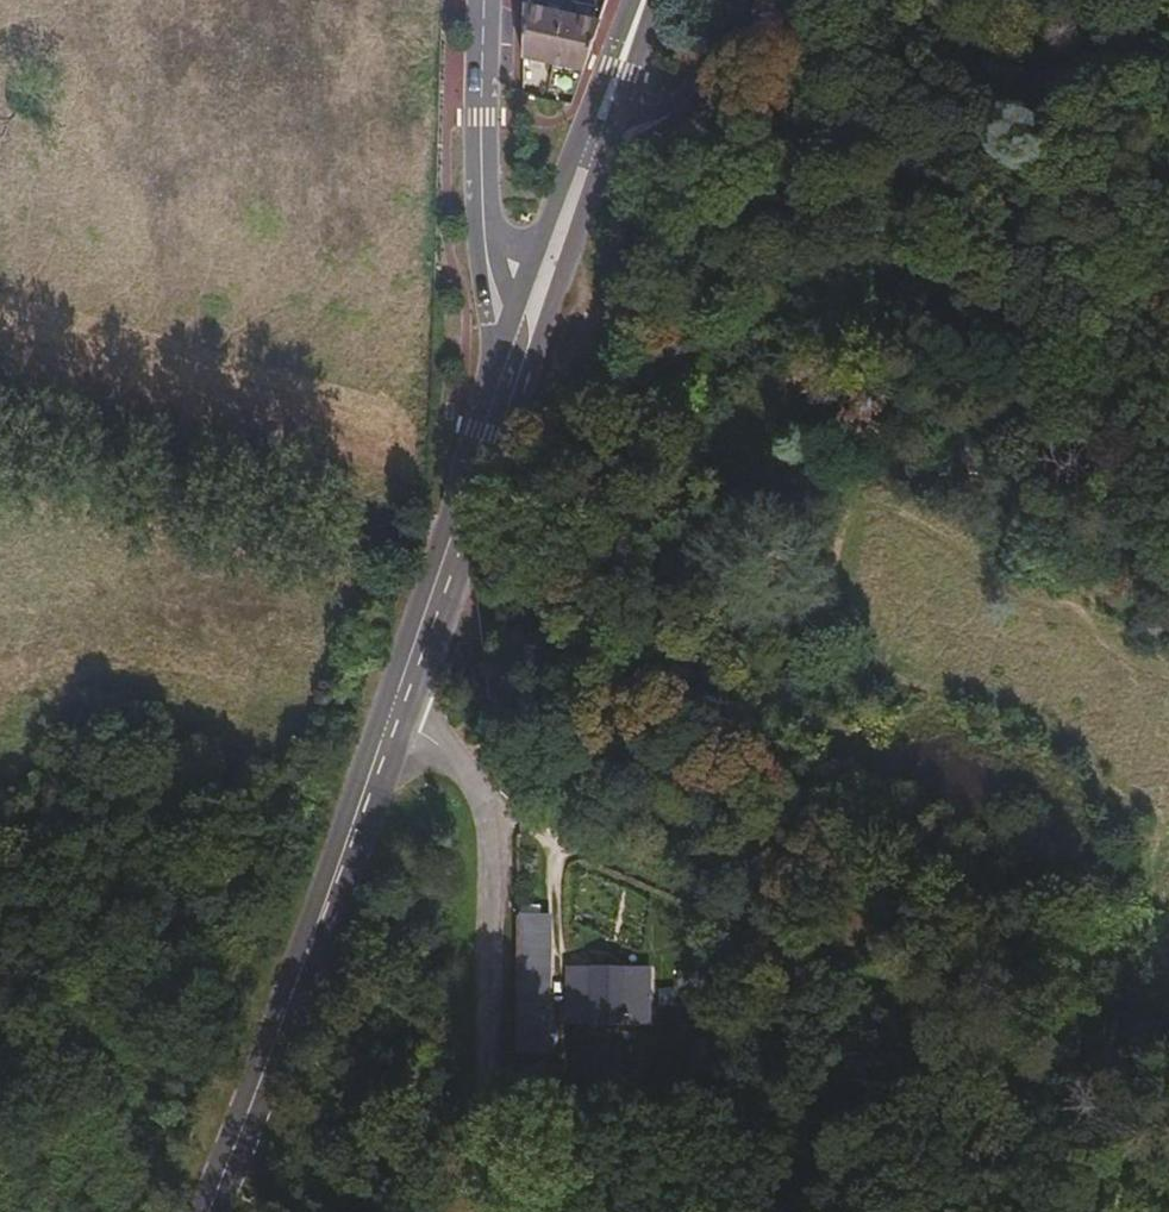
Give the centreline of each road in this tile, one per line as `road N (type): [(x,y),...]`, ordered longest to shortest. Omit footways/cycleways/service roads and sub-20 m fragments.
road 1 (track): [(463,796),(674,866),(865,955),(1050,1124),(1168,1198)]
road 2 (track): [(1168,438),(1083,368),(941,328),(804,334),(657,359),(541,320)]
road 3 (track): [(657,359),(726,459),(729,509),(716,581),(739,735),(674,866)]
road 4 (primary): [(200,1211),(395,714)]
road 5 (unclassified): [(466,1211),(462,774),(448,746),(395,714)]
road 6 (residential): [(493,0),(486,442)]
road 7 (primary): [(395,714),(486,442)]
road 8 (unclassified): [(581,204),(772,0)]
road 9 (primary): [(486,442),(541,320),(581,204)]
road 10 (track): [(739,735),(865,955)]
road 11 (primary): [(581,204),(652,0)]

